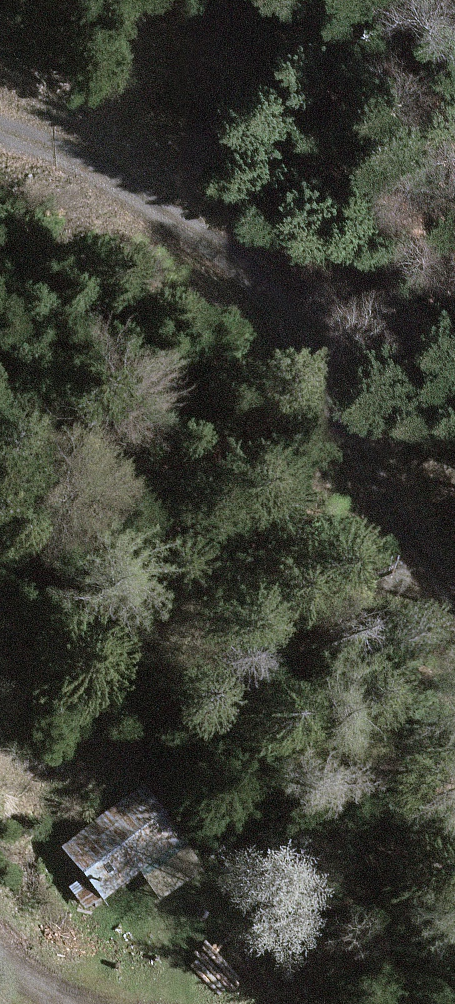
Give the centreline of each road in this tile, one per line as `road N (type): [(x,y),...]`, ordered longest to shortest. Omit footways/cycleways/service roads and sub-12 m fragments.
road 1 (track): [(273,300),(308,347),(382,490),(454,593)]
road 2 (track): [(0,113),(79,149),(236,251),(273,300)]

